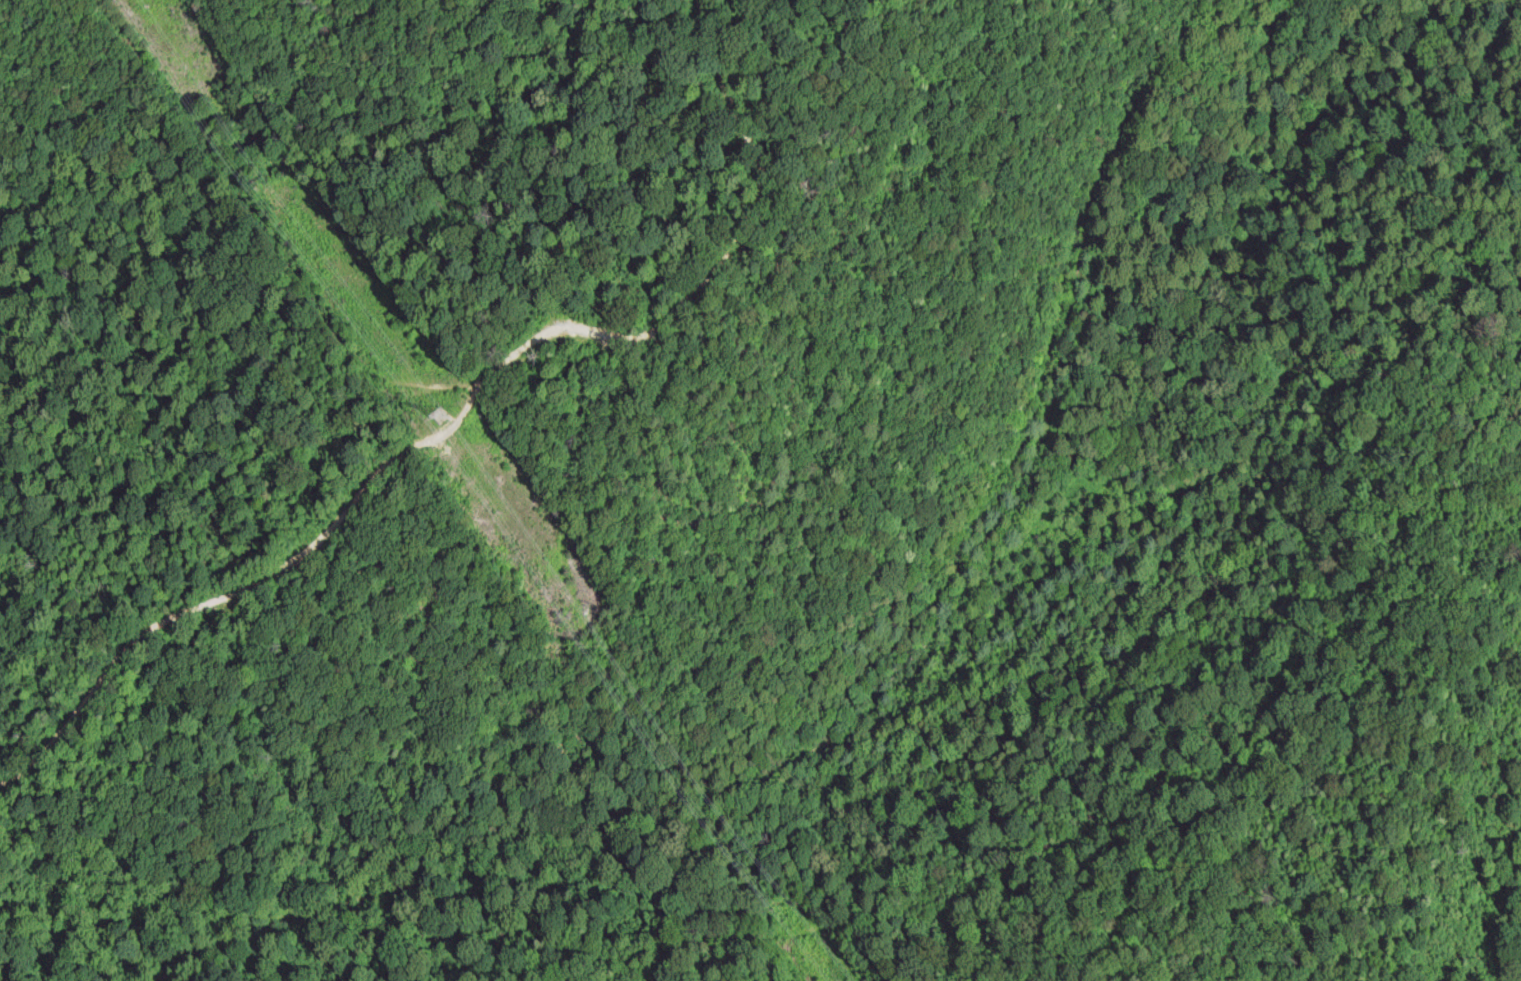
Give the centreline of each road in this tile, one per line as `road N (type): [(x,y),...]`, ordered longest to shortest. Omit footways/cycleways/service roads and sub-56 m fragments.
road 1 (track): [(1213,0),(1082,202),(1065,340),(1030,483),(884,648),(811,764),(800,845),(835,939),(862,980)]

